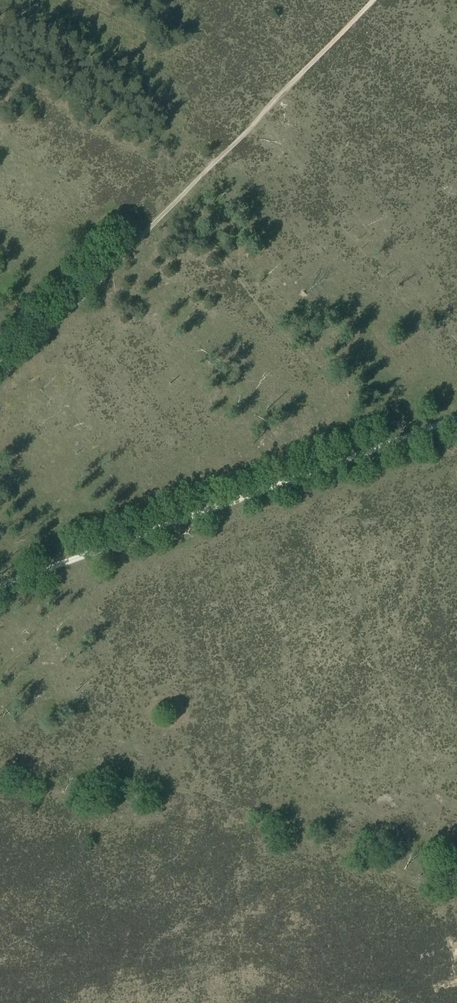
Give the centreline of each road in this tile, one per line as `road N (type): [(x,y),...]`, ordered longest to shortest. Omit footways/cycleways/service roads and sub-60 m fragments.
road 1 (track): [(377,0),(0,380)]
road 2 (track): [(456,419),(0,586)]

